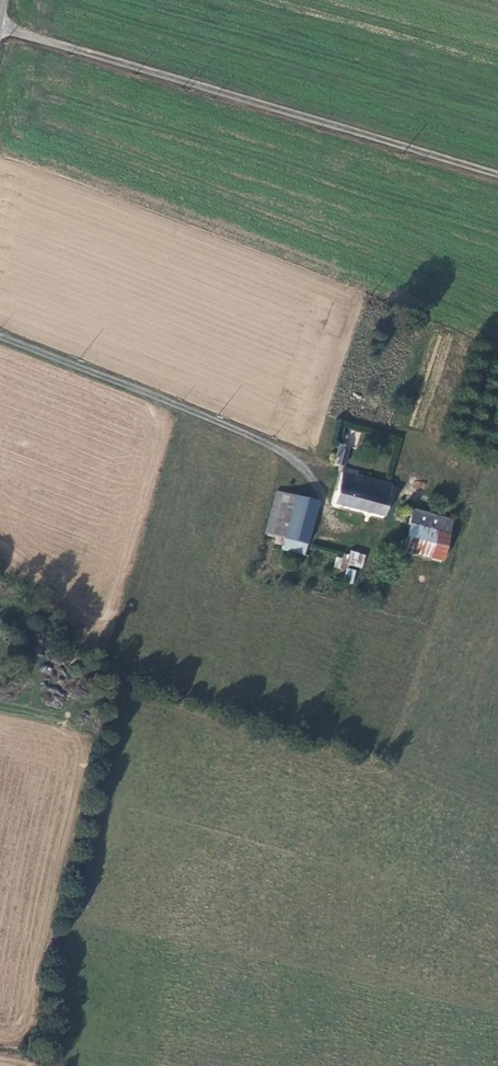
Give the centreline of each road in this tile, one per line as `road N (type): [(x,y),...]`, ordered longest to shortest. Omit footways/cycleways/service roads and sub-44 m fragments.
road 1 (unclassified): [(0,27),(497,174)]

